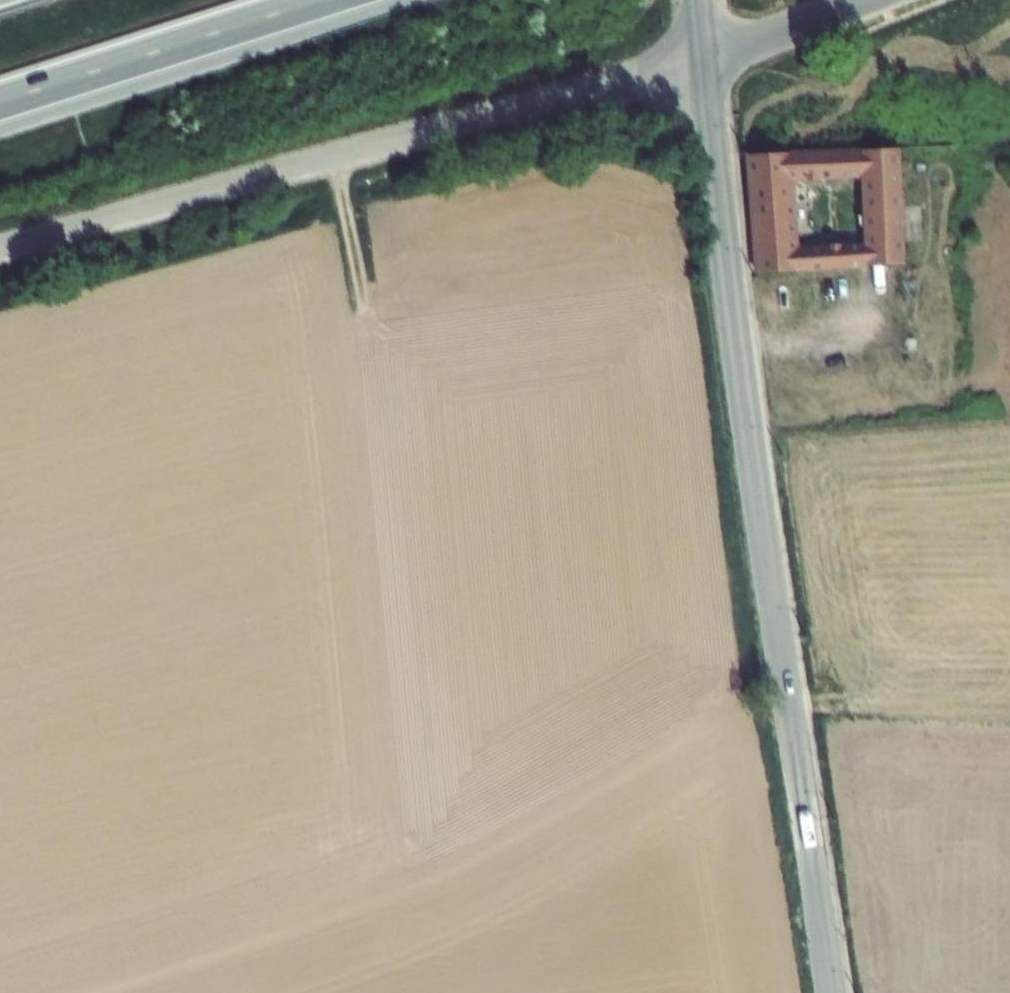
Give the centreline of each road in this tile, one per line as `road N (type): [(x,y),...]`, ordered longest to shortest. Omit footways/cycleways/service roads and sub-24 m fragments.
road 1 (tertiary): [(837,992),(745,448),(709,54)]
road 2 (motorway): [(0,103),(324,0)]
road 3 (tertiary): [(877,0),(709,54)]

